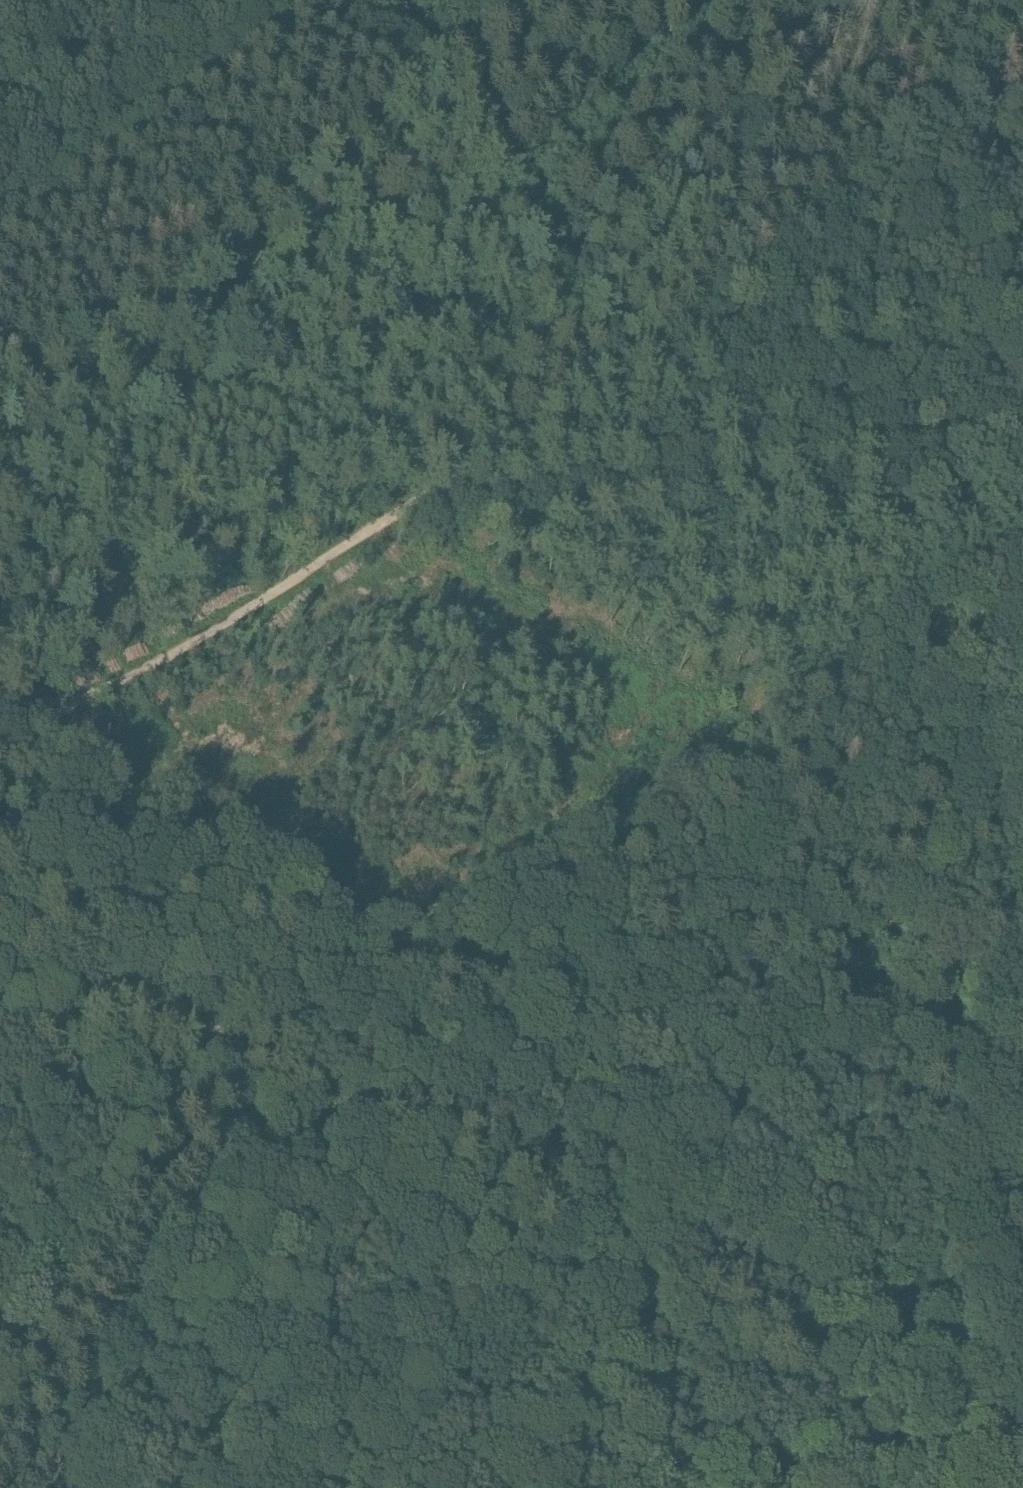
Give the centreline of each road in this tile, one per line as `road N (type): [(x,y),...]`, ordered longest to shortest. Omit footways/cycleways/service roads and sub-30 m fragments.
road 1 (track): [(0,755),(70,705),(329,557),(611,373),(601,309),(543,210),(414,84),(284,0)]
road 2 (track): [(1022,885),(955,928),(861,950),(748,947),(647,976),(493,968),(404,978),(226,1045)]
road 3 (track): [(0,395),(551,0)]
road 4 (track): [(1007,0),(987,51),(934,117),(830,214),(611,373)]
road 5 (track): [(0,1464),(228,1087),(226,1045)]
road 6 (track): [(226,1045),(182,1006),(0,896)]

